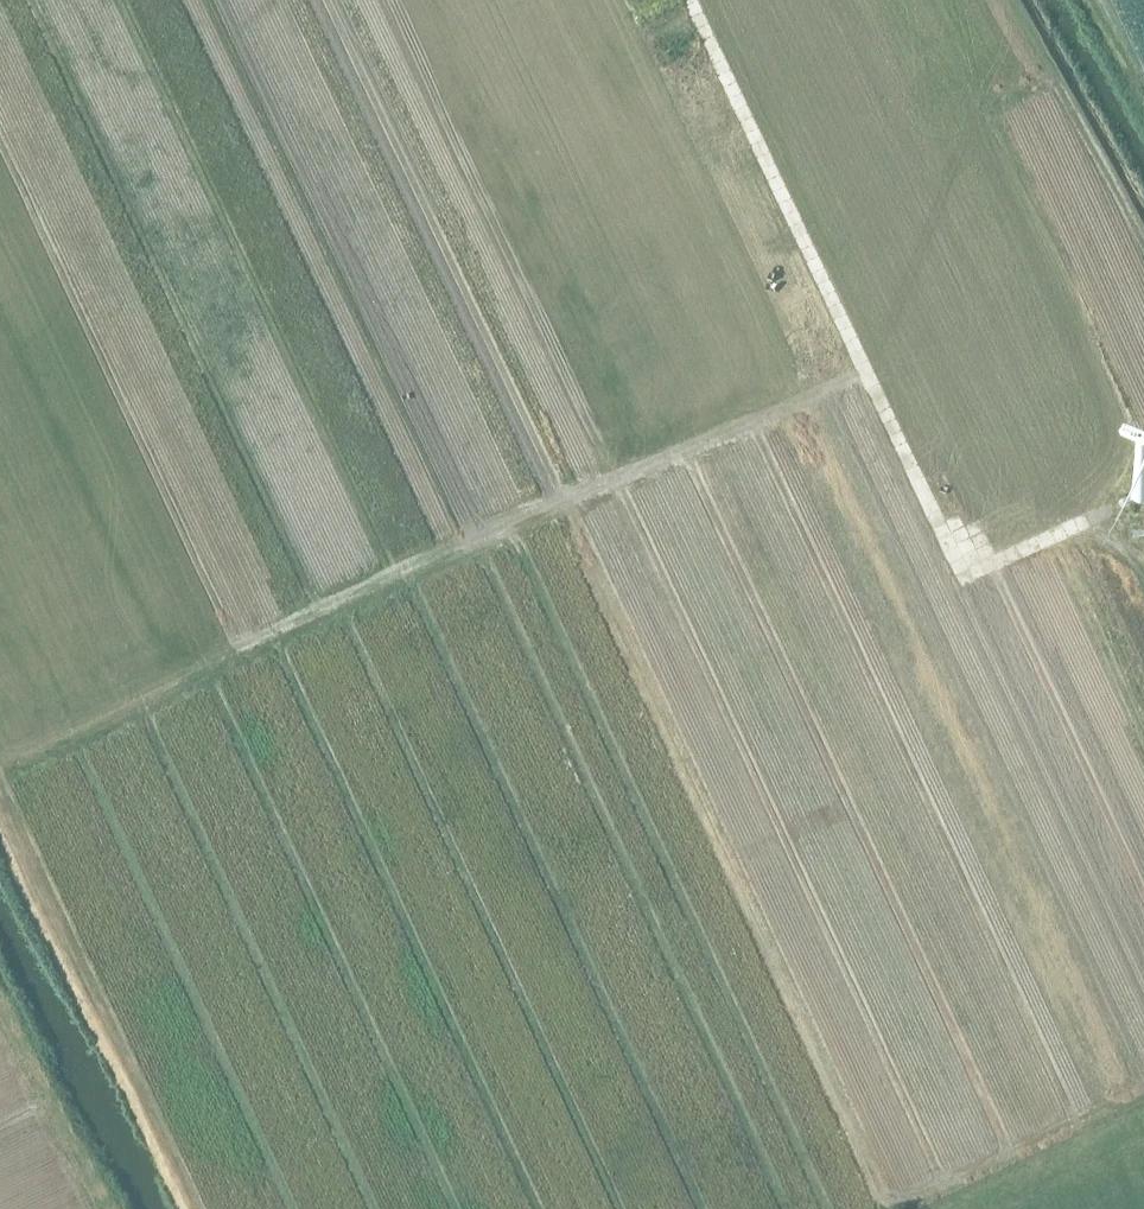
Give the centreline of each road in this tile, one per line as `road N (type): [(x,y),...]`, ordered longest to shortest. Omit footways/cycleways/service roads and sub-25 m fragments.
road 1 (track): [(687,0),(962,576),(1109,509)]

